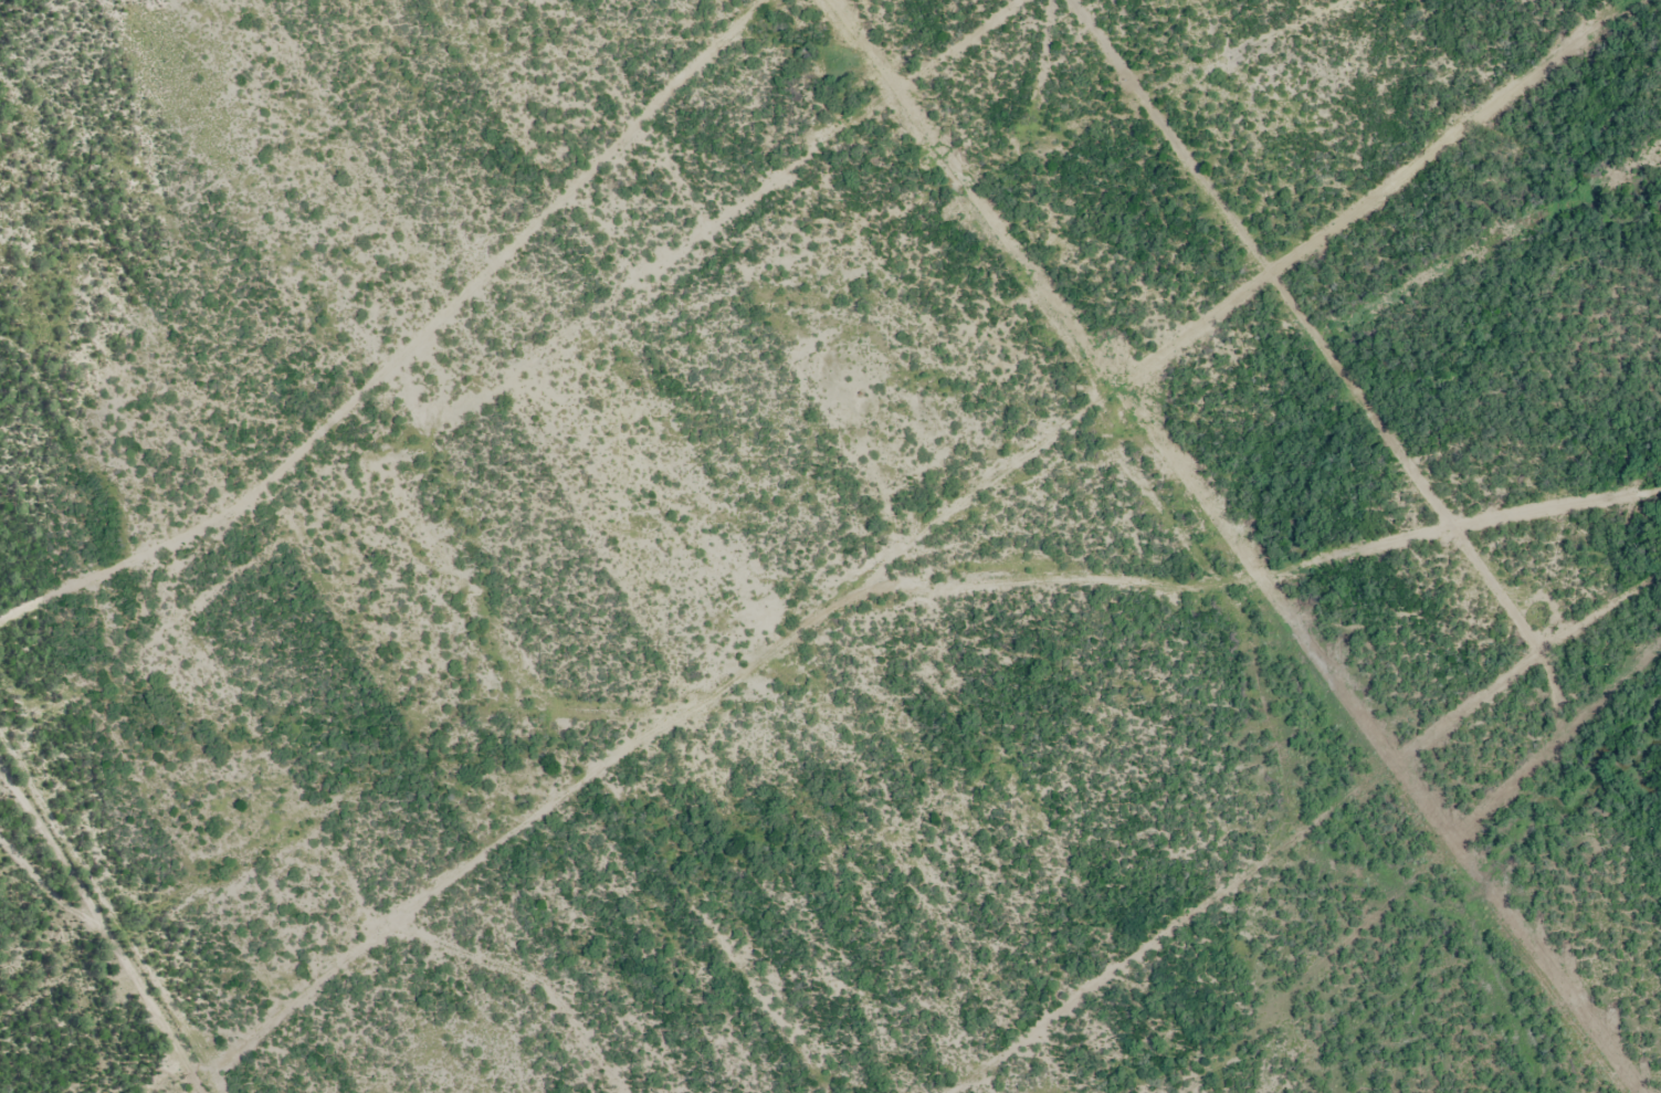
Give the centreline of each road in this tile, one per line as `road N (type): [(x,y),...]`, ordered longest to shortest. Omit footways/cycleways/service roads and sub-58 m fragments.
road 1 (residential): [(1660,460),(1536,505),(1294,553),(1005,558),(826,649),(519,702),(277,833),(140,935),(0,999)]

